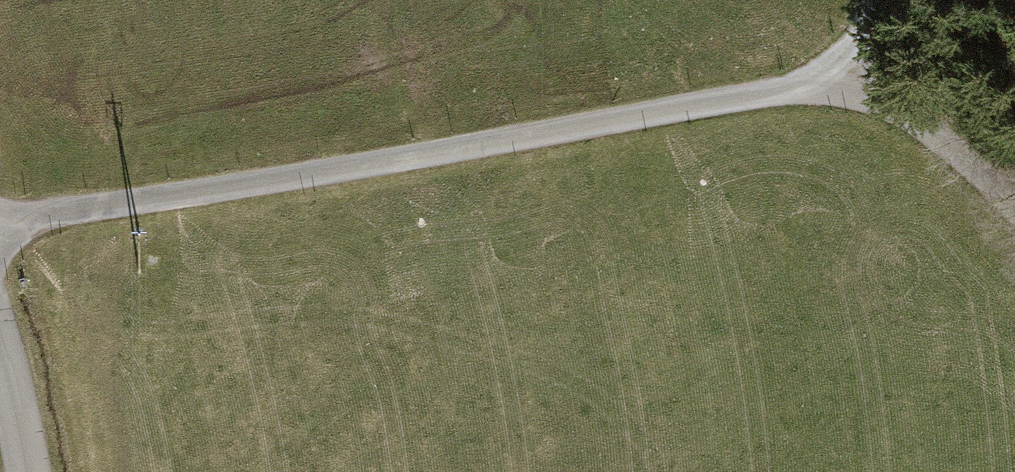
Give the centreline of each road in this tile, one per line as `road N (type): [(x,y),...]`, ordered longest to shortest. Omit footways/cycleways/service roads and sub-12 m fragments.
road 1 (track): [(841,80),(0,227)]
road 2 (track): [(1014,210),(898,104),(841,80)]

